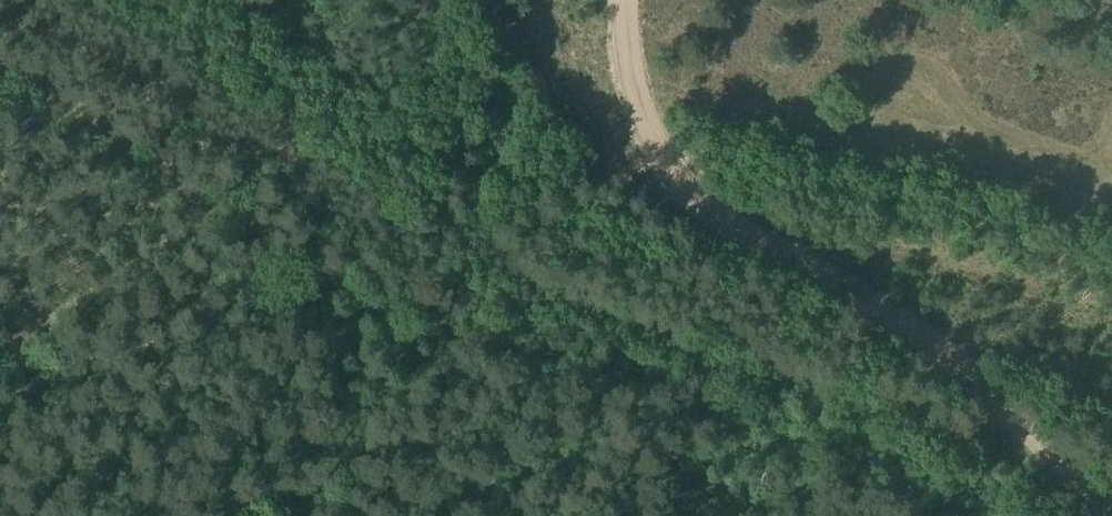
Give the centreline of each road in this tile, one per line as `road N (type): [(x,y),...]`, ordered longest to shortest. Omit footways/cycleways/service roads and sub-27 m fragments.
road 1 (track): [(860,515),(383,322),(0,45)]
road 2 (track): [(1111,515),(1008,412),(857,283),(742,216),(644,139),(636,0)]

